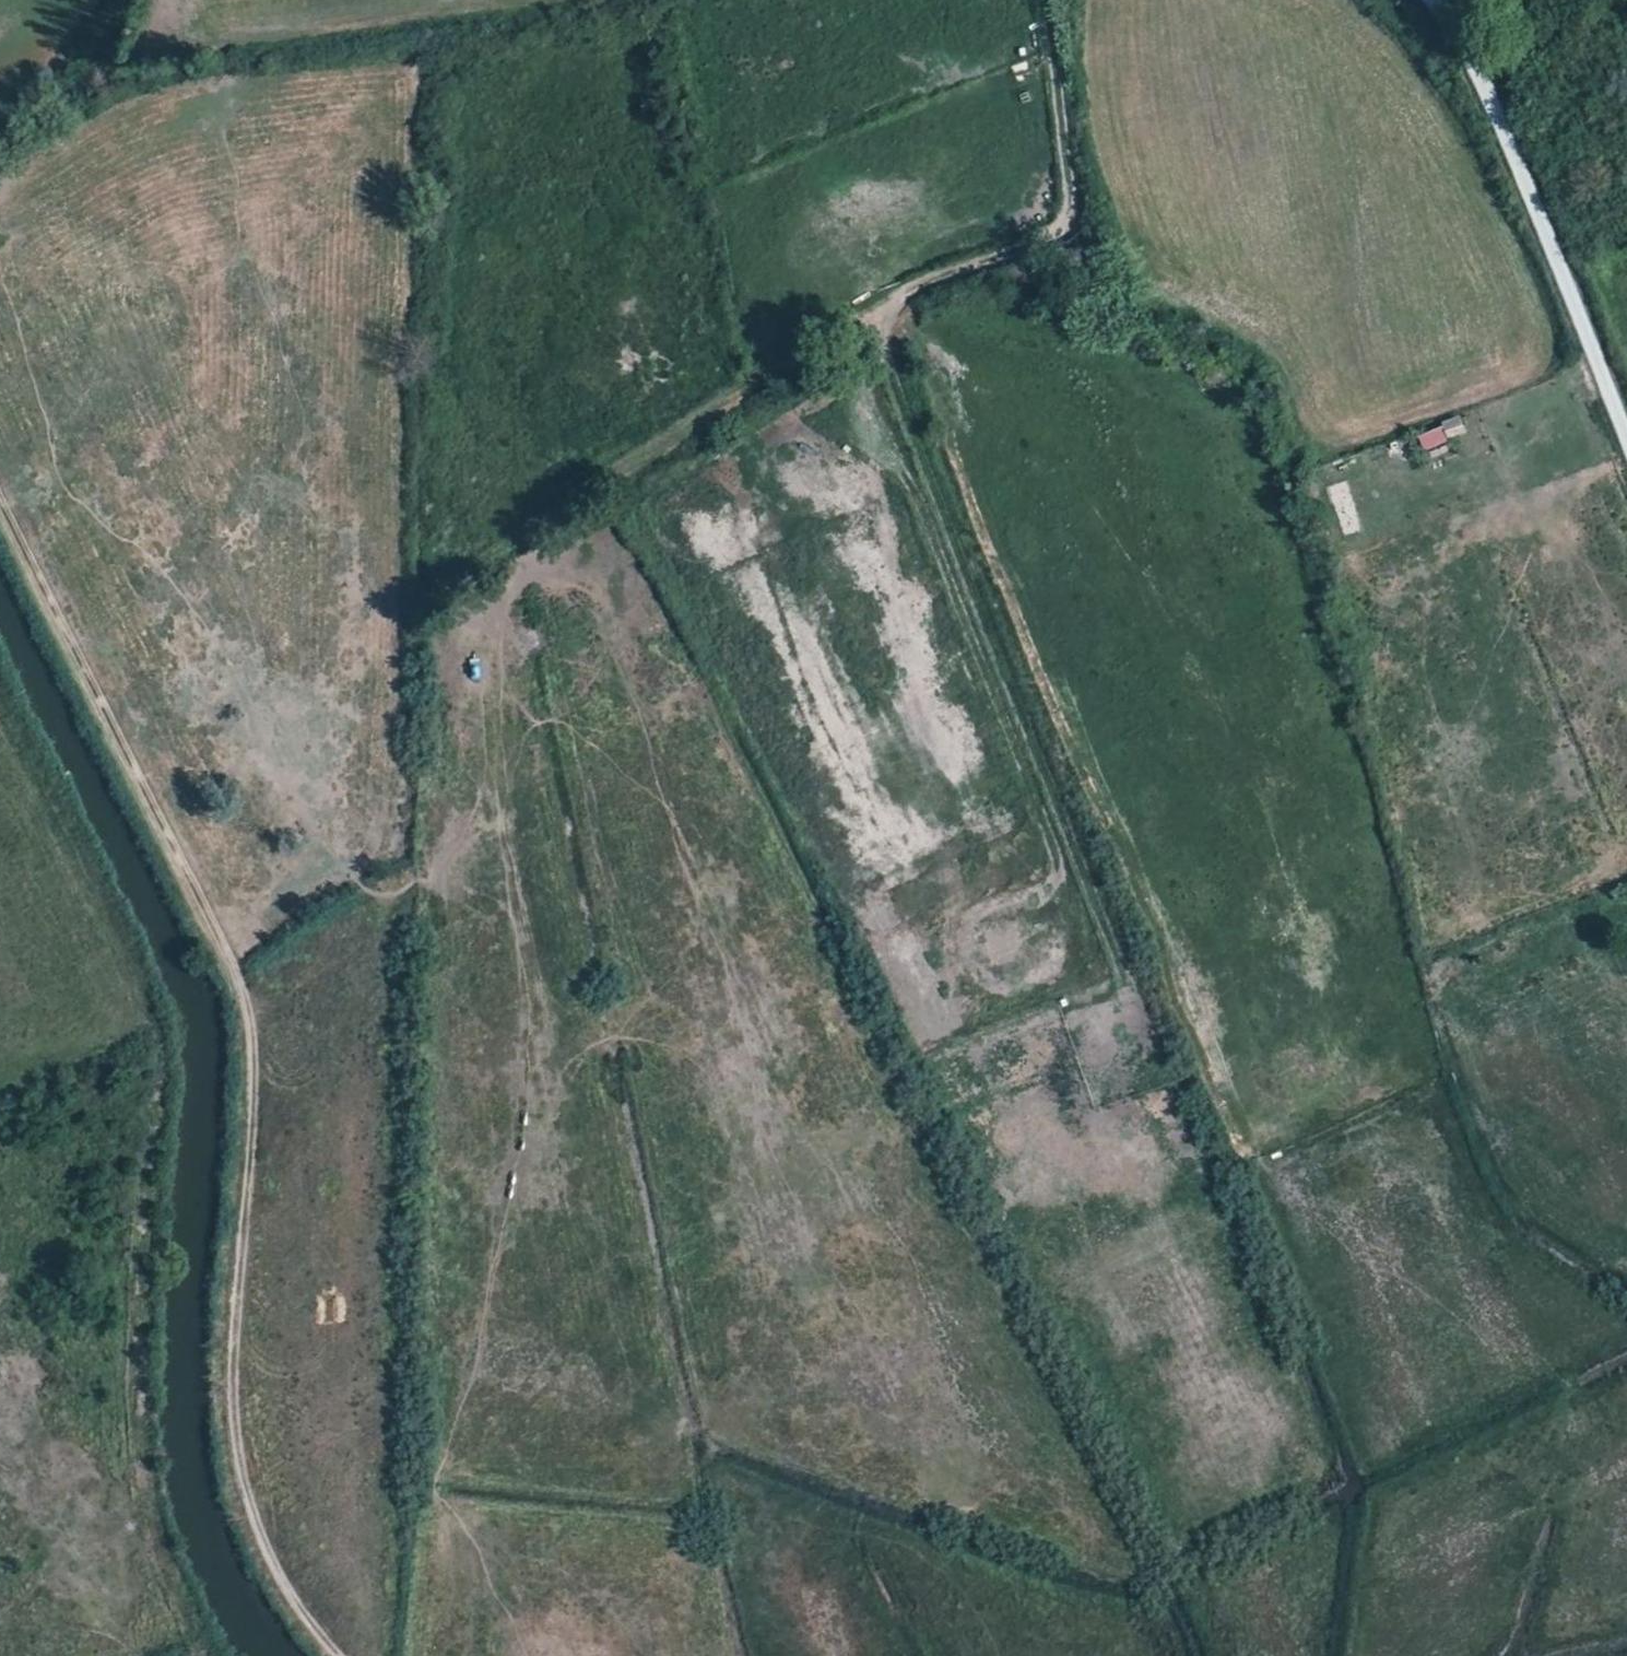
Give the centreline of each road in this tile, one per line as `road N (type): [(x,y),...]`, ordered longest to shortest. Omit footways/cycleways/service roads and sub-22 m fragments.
road 1 (track): [(0,503),(229,963),(250,1048),(231,1317),(232,1436),(277,1577),(334,1655)]
road 2 (track): [(1626,447),(1518,166),(1428,0)]

